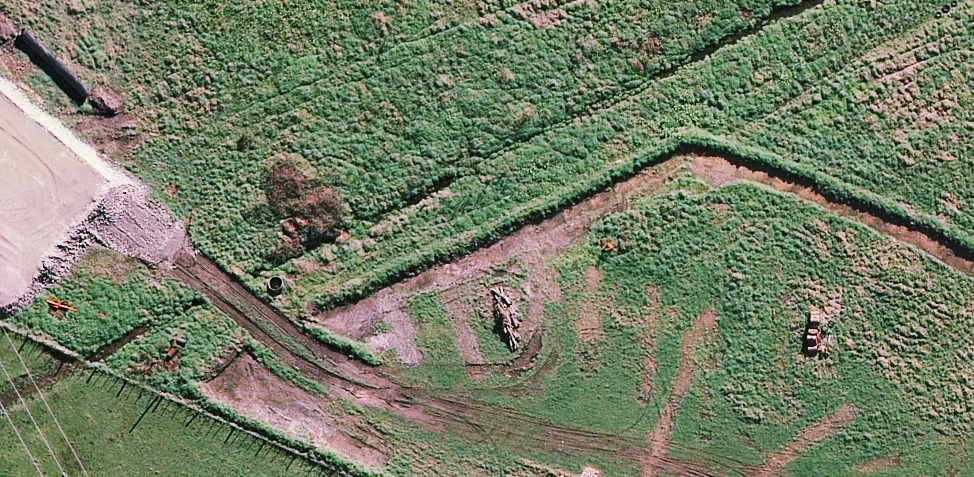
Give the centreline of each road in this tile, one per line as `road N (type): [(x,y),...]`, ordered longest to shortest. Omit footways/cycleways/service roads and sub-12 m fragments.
road 1 (motorway): [(0,55),(973,466)]
road 2 (motorway): [(775,476),(0,158)]

